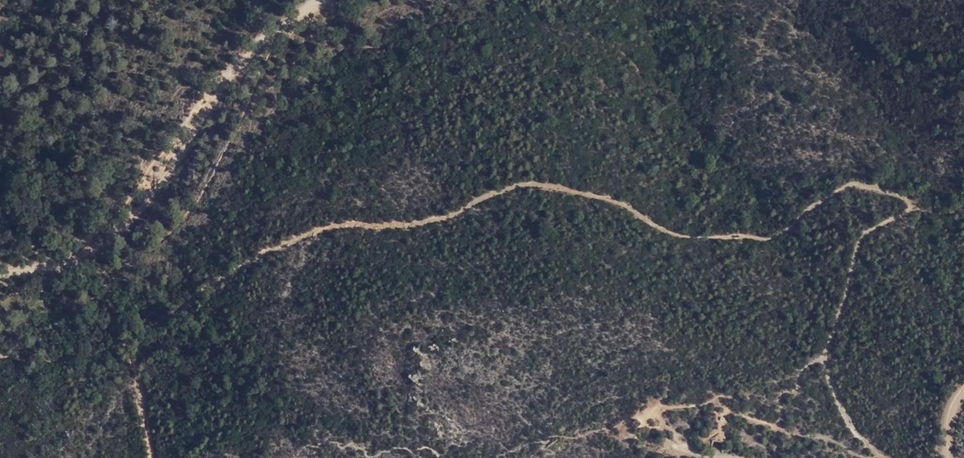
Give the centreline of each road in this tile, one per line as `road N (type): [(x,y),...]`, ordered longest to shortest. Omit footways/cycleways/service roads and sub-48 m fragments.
road 1 (track): [(0,272),(90,251),(142,202),(242,56),(322,0)]

